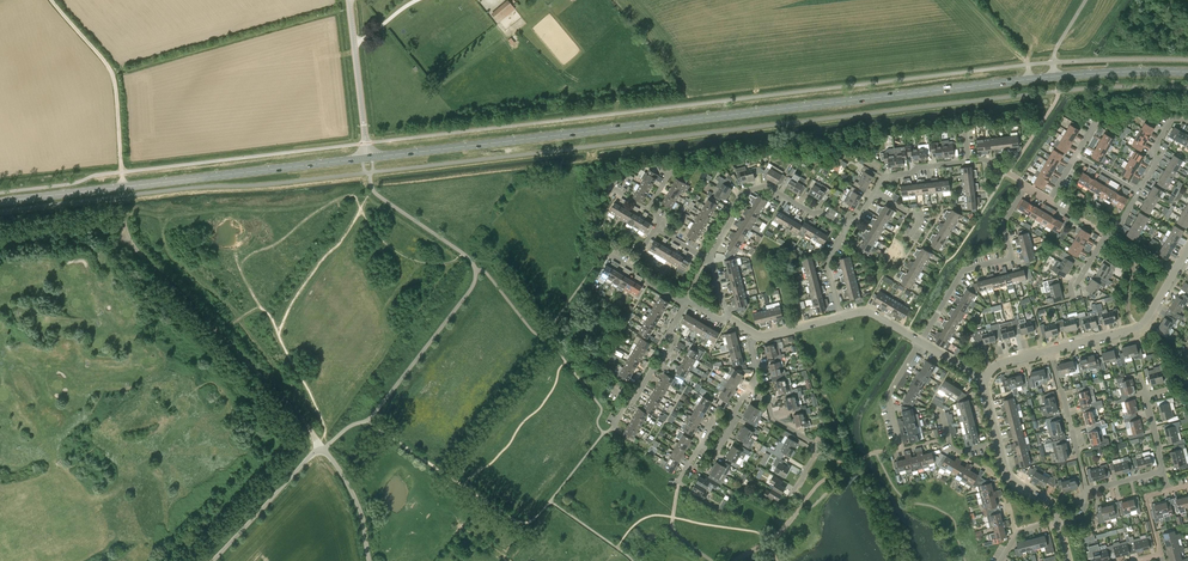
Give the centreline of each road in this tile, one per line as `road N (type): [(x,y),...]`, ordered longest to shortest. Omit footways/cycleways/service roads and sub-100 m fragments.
road 1 (secondary): [(1187,72),(1072,75),(368,159)]
road 2 (secondary): [(0,202),(368,159)]
road 3 (unclassified): [(321,445),(134,248),(121,203)]
road 4 (track): [(113,73),(338,12)]
road 5 (residential): [(920,341),(963,270),(1012,257),(1004,226),(1026,185)]
road 6 (residential): [(710,257),(743,192),(765,187),(847,226)]
road 7 (tertiary): [(368,159),(349,0)]
road 8 (residential): [(1176,270),(1138,327),(1050,352)]
road 9 (unclassified): [(213,560),(321,445)]
road 10 (residential): [(611,430),(661,367),(683,302)]
road 11 (residential): [(1050,352),(1086,492)]
road 12 (residential): [(793,491),(815,445),(772,420),(767,398),(749,389)]
road 13 (track): [(338,12),(353,145)]
road 14 (unclassified): [(369,560),(354,495),(321,445)]

